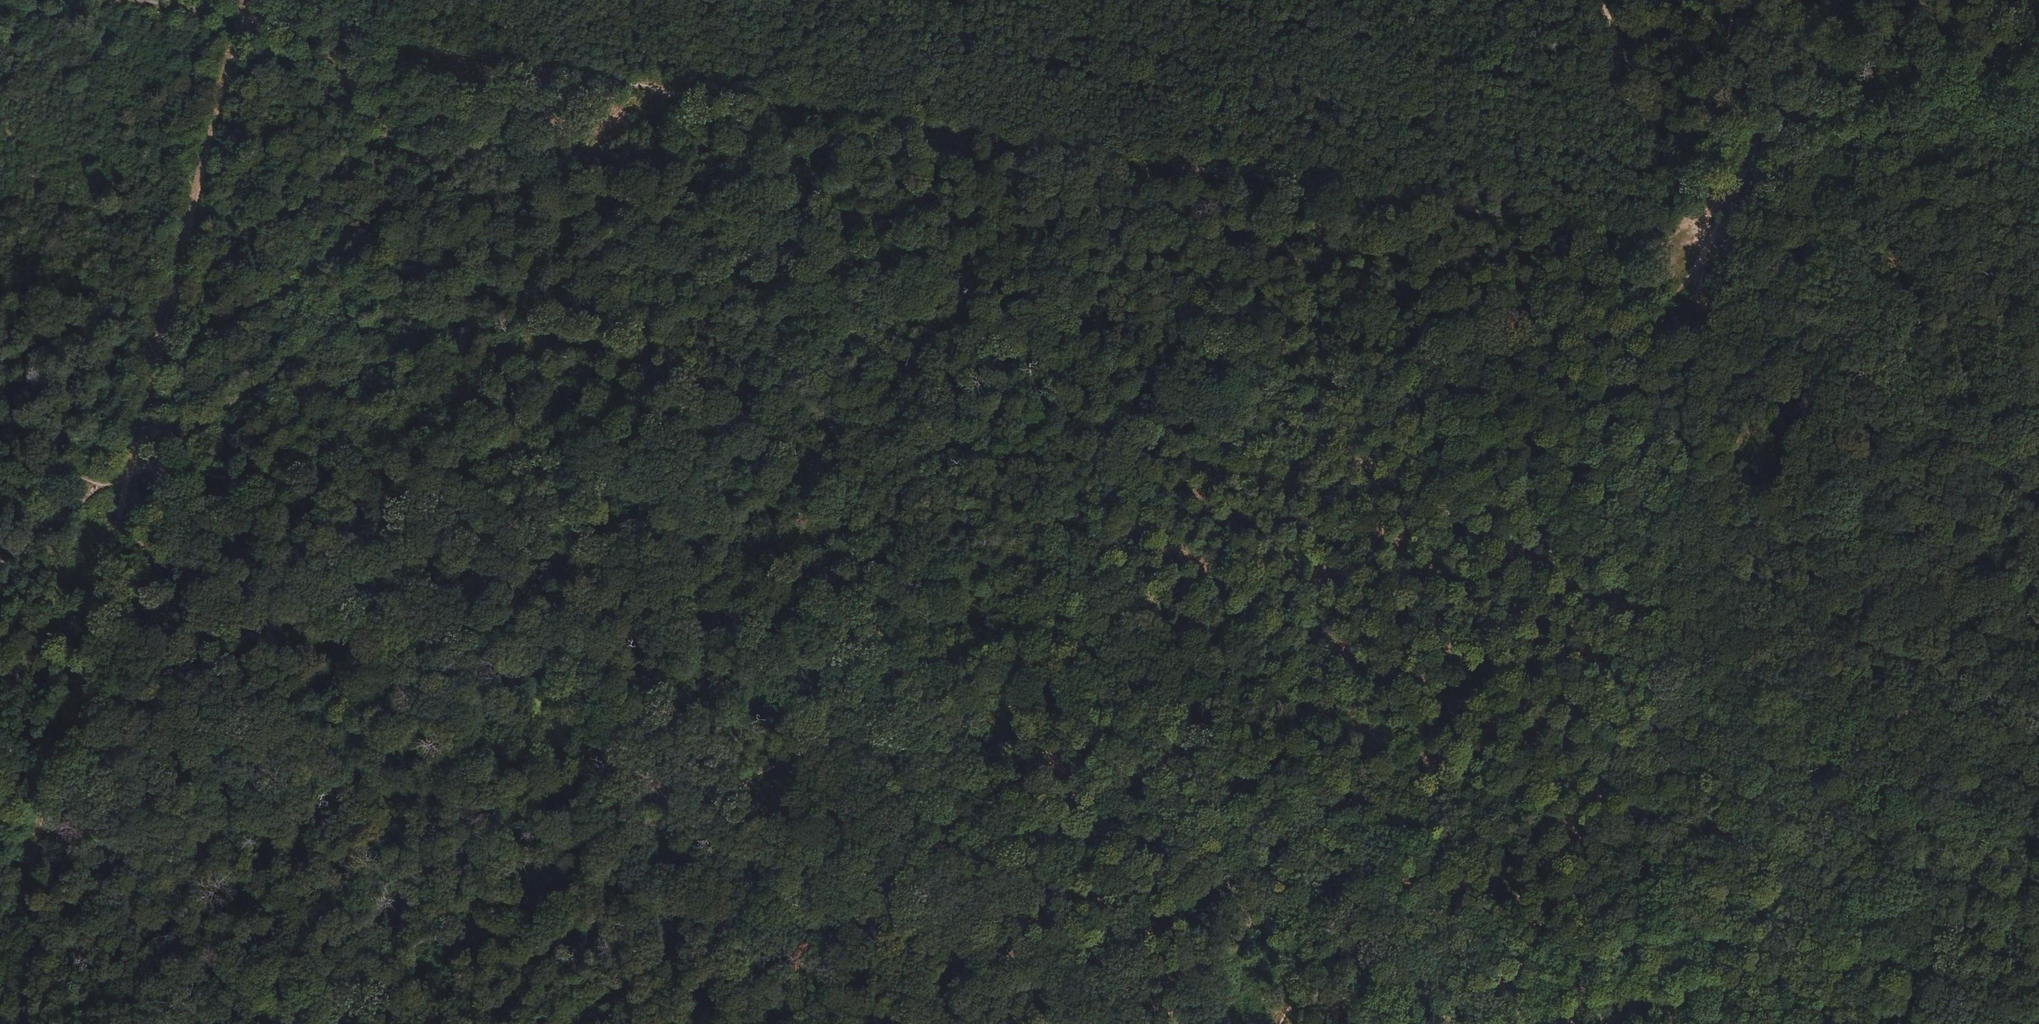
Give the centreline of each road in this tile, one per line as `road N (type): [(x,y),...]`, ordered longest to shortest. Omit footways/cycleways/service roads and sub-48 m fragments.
road 1 (track): [(1697,251),(1294,411),(1031,600),(791,756),(621,854),(499,1023)]
road 2 (track): [(298,1023),(392,959),(521,916),(586,880),(621,854),(665,795),(699,660),(677,548),(643,469),(638,434),(667,318),(706,233),(725,97)]
road 3 (track): [(725,97),(1697,251)]
road 4 (track): [(1278,1023),(1697,251)]
road 5 (track): [(0,576),(134,484),(495,197),(682,90)]
road 6 (track): [(121,0),(725,97)]
road 7 (track): [(134,484),(321,906),(393,1023)]
road 8 (track): [(2038,915),(1641,1010)]
road 9 (track): [(1697,251),(1590,0)]
road 10 (track): [(1731,0),(1697,251)]
road 11 (track): [(905,0),(868,50),(725,97)]
road 12 (track): [(0,456),(134,484)]

